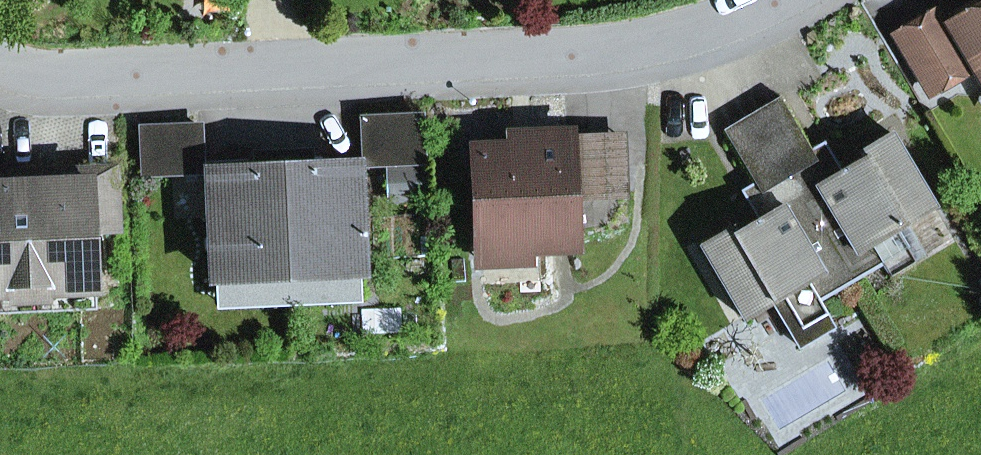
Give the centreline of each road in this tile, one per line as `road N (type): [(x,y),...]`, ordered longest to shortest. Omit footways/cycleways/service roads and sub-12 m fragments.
road 1 (residential): [(778,0),(687,37),(86,79),(17,71),(0,60)]

